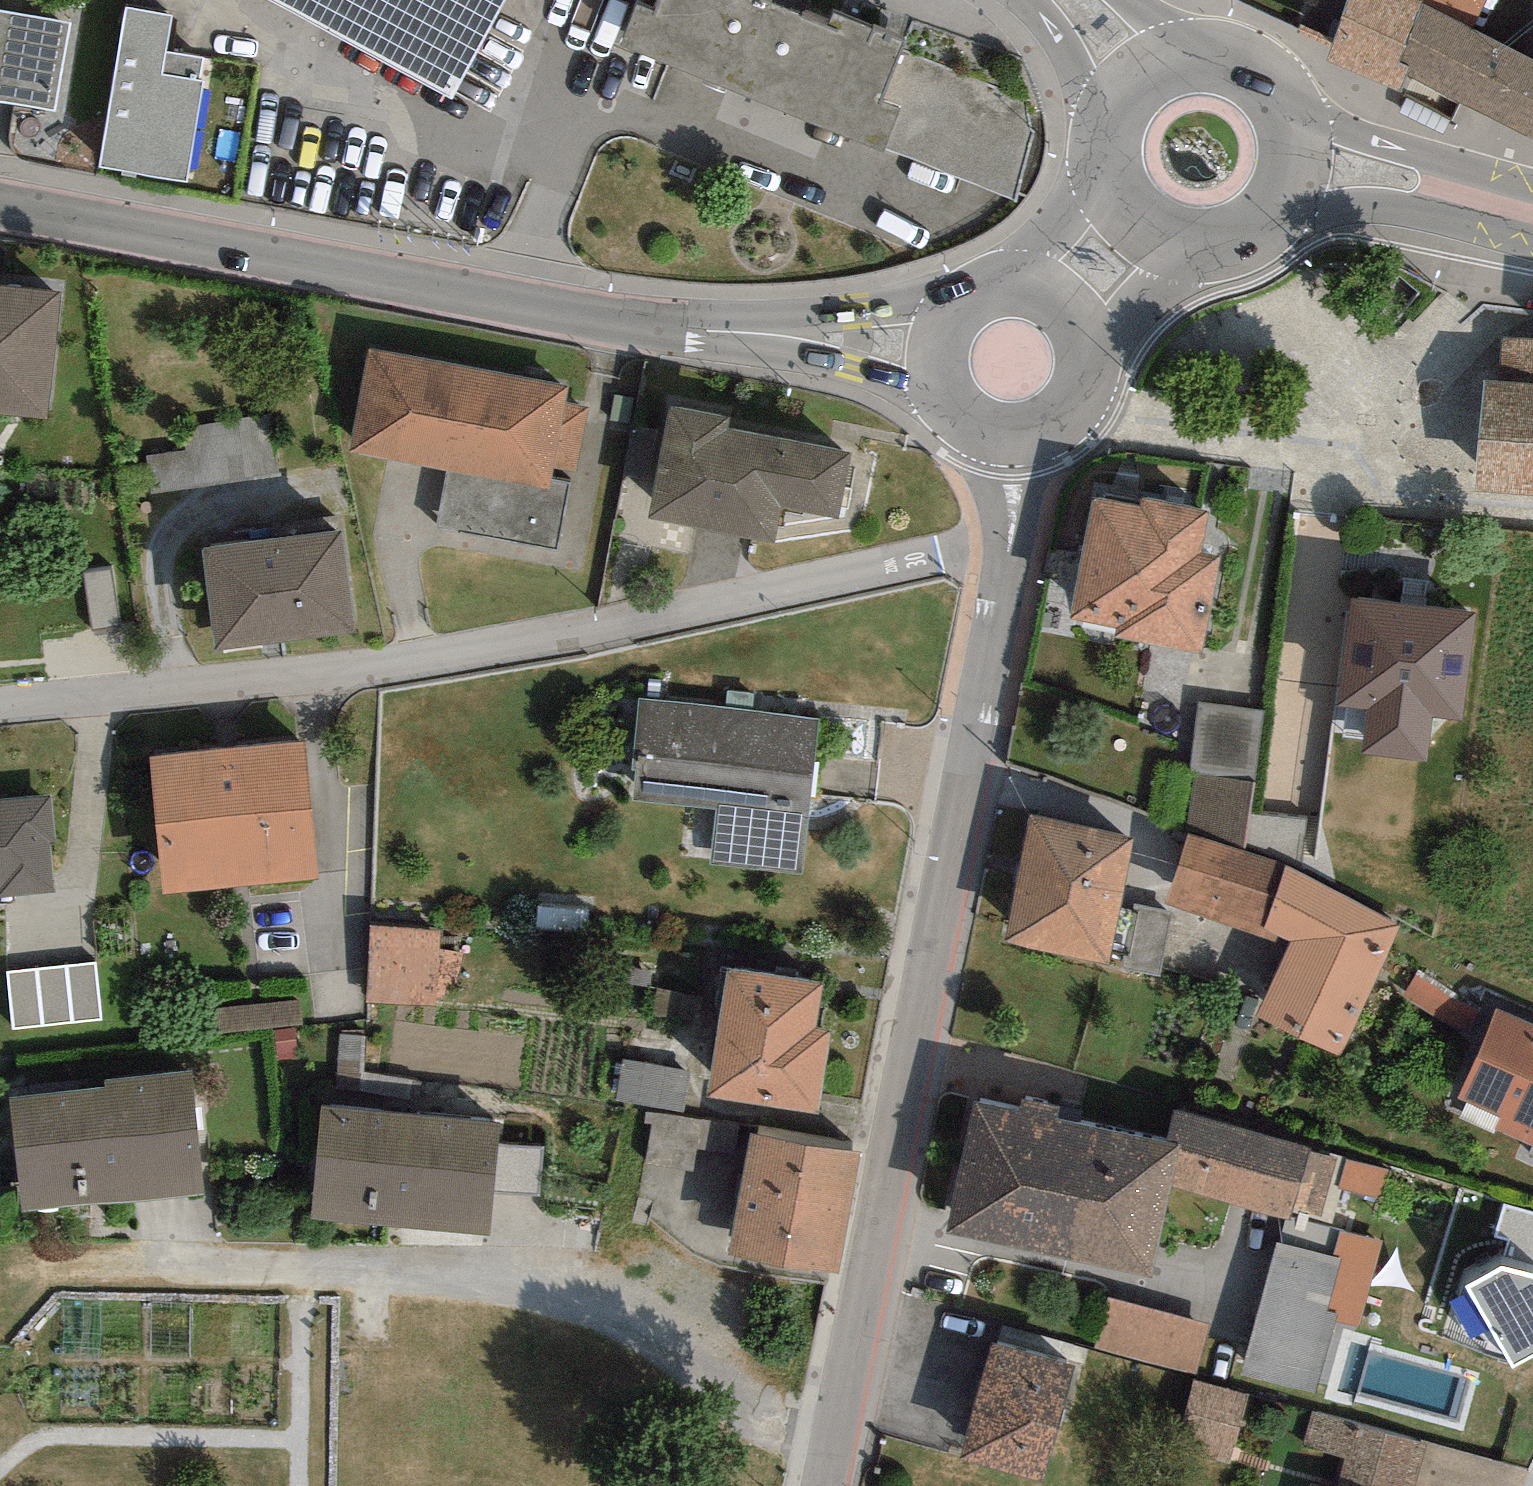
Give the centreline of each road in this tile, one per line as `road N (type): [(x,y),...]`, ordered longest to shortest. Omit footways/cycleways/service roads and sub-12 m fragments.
road 1 (residential): [(1004,543),(373,668),(0,695)]
road 2 (residential): [(1004,543),(825,1485)]
road 3 (tertiary): [(925,347),(688,331),(0,213)]
road 4 (residential): [(1070,418),(1320,457),(1312,498),(1532,516)]
road 5 (primary): [(1292,170),(1412,184),(1532,215)]
road 6 (primary): [(1292,170),(1293,145),(1275,99),(1236,68),(1186,61),(1140,81)]
road 7 (primary): [(1135,223),(1196,248),(1229,243),(1280,202),(1292,170)]
road 8 (tertiary): [(1061,295),(1015,276),(990,278),(947,303),(925,347)]
road 9 (primary): [(1140,81),(1107,135),(1115,197),(1135,223)]
road 10 (tertiary): [(925,347),(926,376),(956,425),(1010,444)]
road 11 (tertiary): [(1070,418),(1083,401),(1093,355),(1077,311),(1061,295)]

